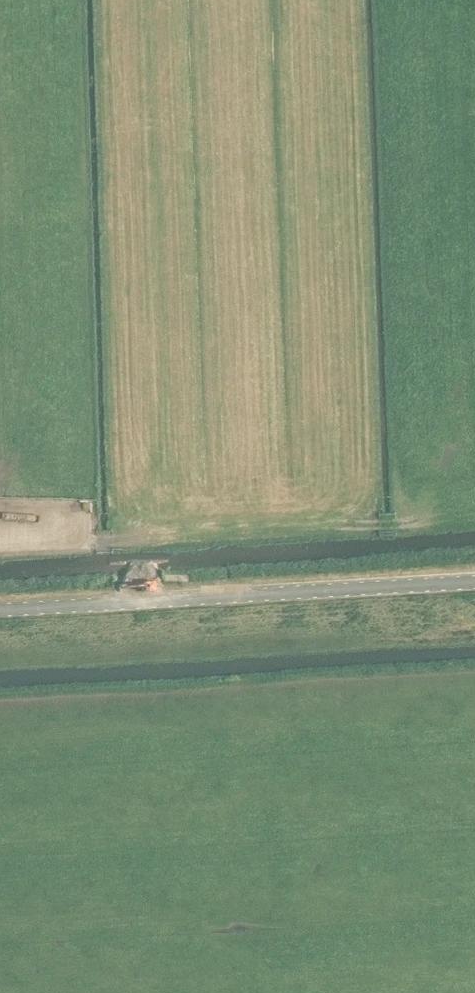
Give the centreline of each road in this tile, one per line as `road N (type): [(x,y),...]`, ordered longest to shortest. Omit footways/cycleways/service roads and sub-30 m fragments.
road 1 (unclassified): [(0,612),(474,585)]

